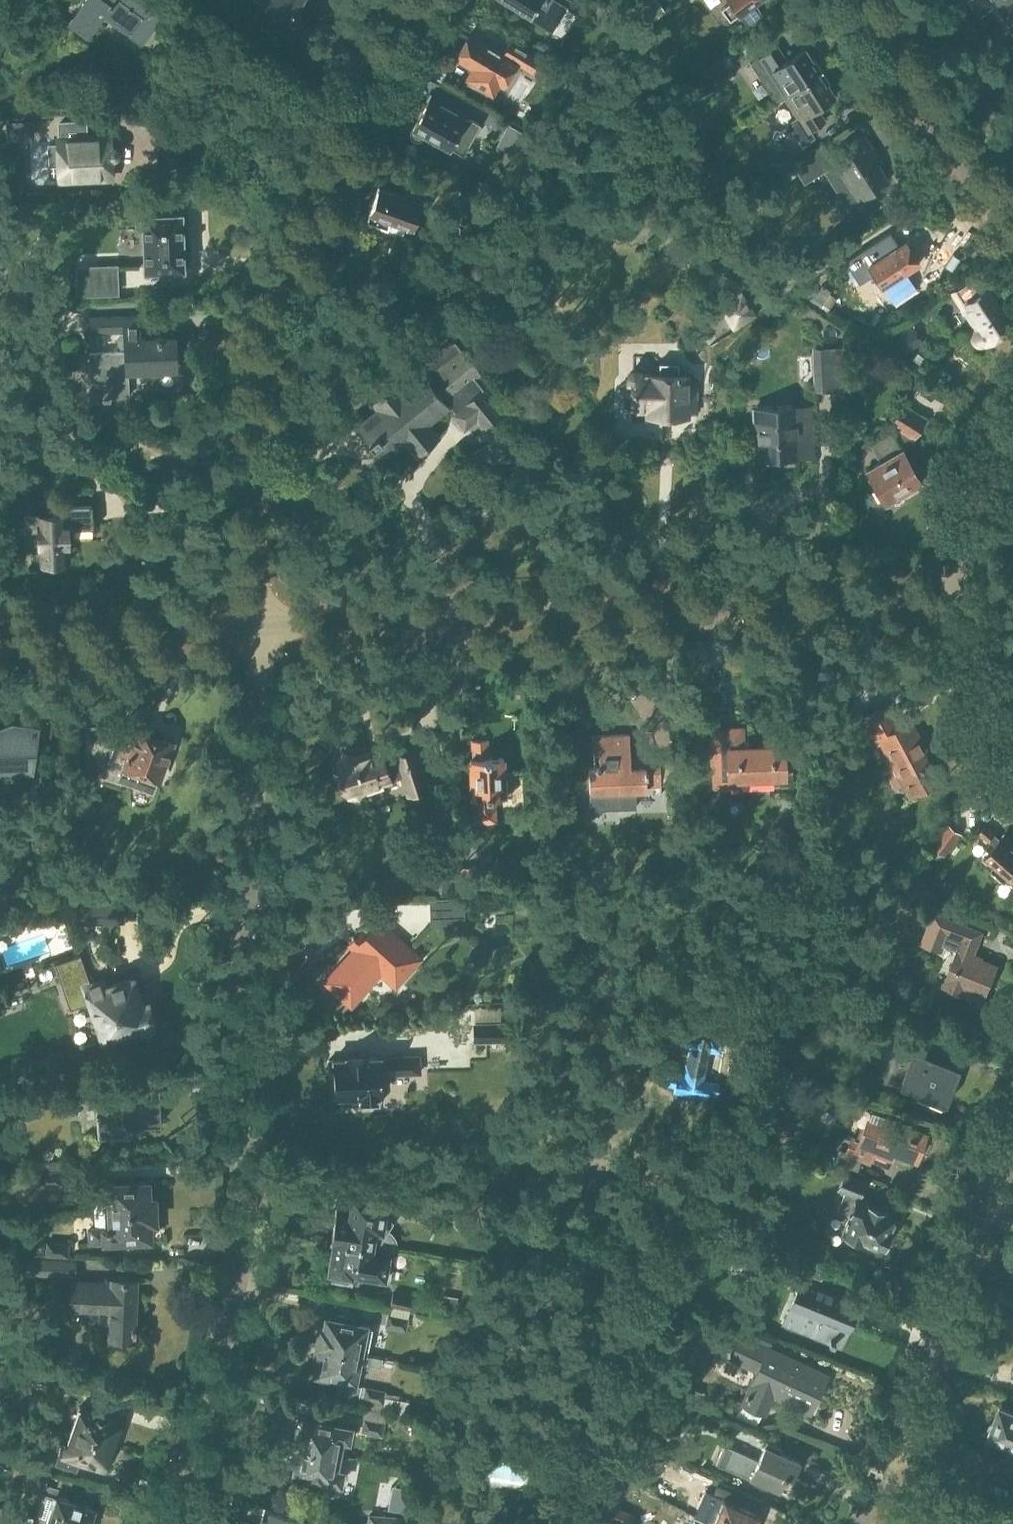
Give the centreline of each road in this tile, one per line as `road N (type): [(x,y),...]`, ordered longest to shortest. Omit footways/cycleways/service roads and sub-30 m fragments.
road 1 (residential): [(165,1523),(216,1397),(235,1295),(240,629)]
road 2 (residential): [(240,629),(946,597)]
road 3 (residential): [(240,629),(237,475),(245,363),(296,217),(417,0)]
road 4 (residential): [(1012,288),(836,0)]
road 5 (residential): [(897,1432),(1012,1143)]
road 6 (residential): [(0,643),(240,629)]
road 7 (residential): [(1012,393),(968,461),(948,528),(946,597)]
road 8 (residential): [(946,597),(959,660),(1012,748)]
road 9 (residential): [(1012,1481),(897,1432)]

